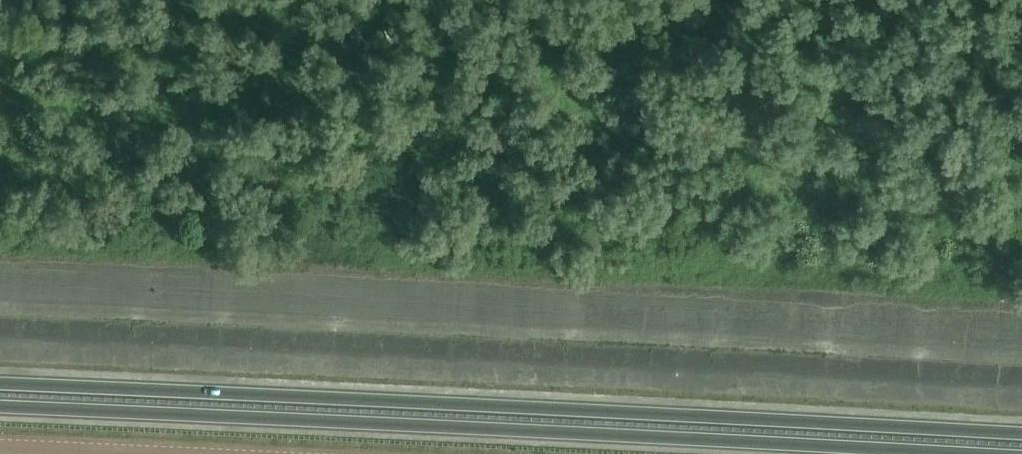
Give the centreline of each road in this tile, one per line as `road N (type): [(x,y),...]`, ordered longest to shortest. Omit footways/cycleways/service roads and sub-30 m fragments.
road 1 (trunk): [(1021,436),(0,386)]
road 2 (trunk): [(0,408),(948,453)]
road 3 (tertiary): [(141,453),(0,447)]

